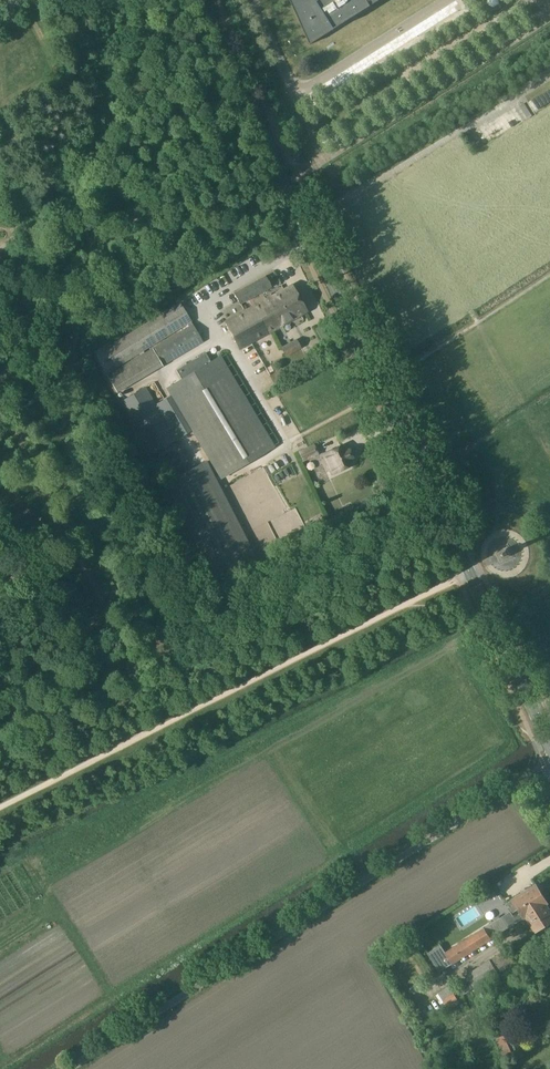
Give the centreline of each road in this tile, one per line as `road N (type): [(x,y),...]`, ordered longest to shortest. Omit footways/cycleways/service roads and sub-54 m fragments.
road 1 (secondary): [(549,746),(199,0)]
road 2 (unclassified): [(67,1068),(549,765)]
road 3 (track): [(0,251),(115,186),(215,209),(296,202)]
road 4 (track): [(0,398),(135,662)]

